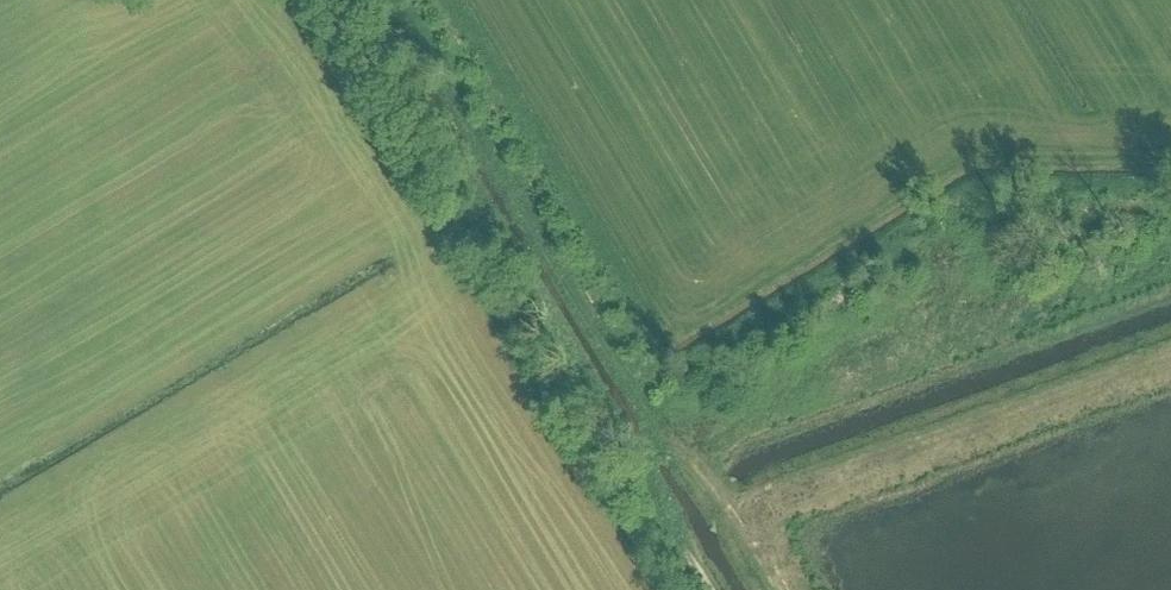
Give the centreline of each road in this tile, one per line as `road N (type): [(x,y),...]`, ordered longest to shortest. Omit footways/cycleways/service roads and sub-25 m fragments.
road 1 (track): [(1170,369),(752,521),(794,589)]

